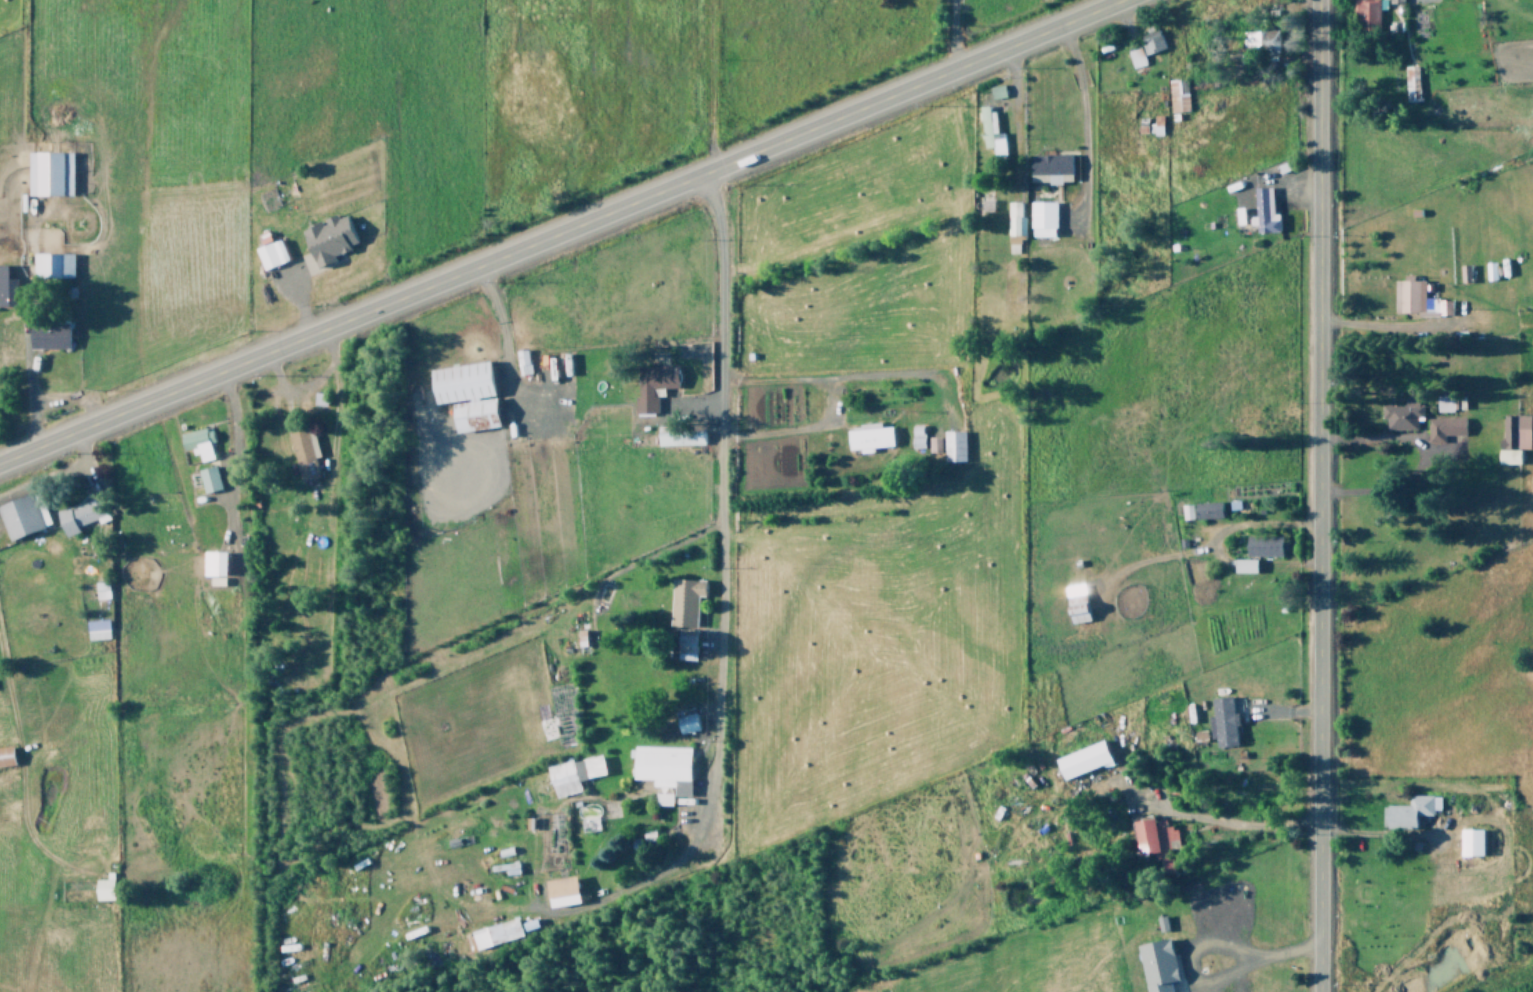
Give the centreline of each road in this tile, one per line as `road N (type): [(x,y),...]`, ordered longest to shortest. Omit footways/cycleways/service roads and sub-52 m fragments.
road 1 (secondary): [(0,459),(1122,0)]
road 2 (tertiary): [(1317,991),(1314,0)]
road 3 (residential): [(701,173),(716,213),(719,276),(714,766)]

